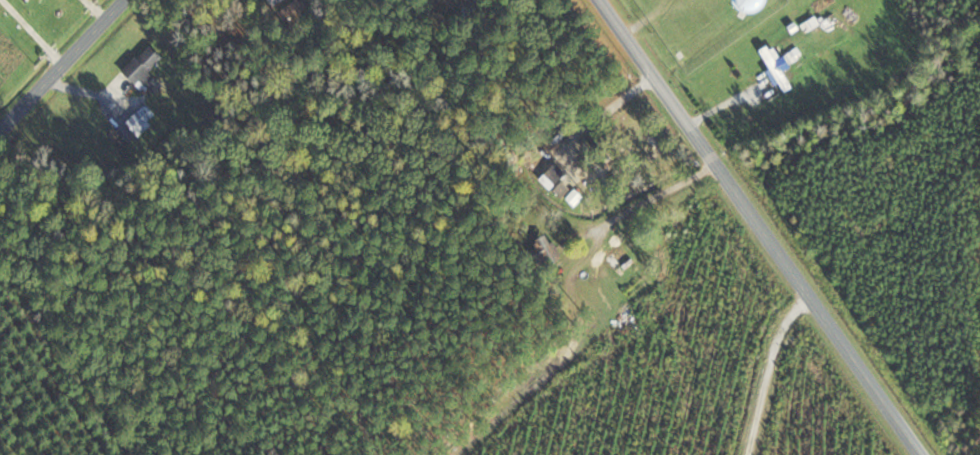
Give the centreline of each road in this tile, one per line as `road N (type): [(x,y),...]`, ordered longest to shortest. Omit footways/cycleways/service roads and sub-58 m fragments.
road 1 (residential): [(922,454),(597,0)]
road 2 (tertiary): [(0,127),(119,0)]

